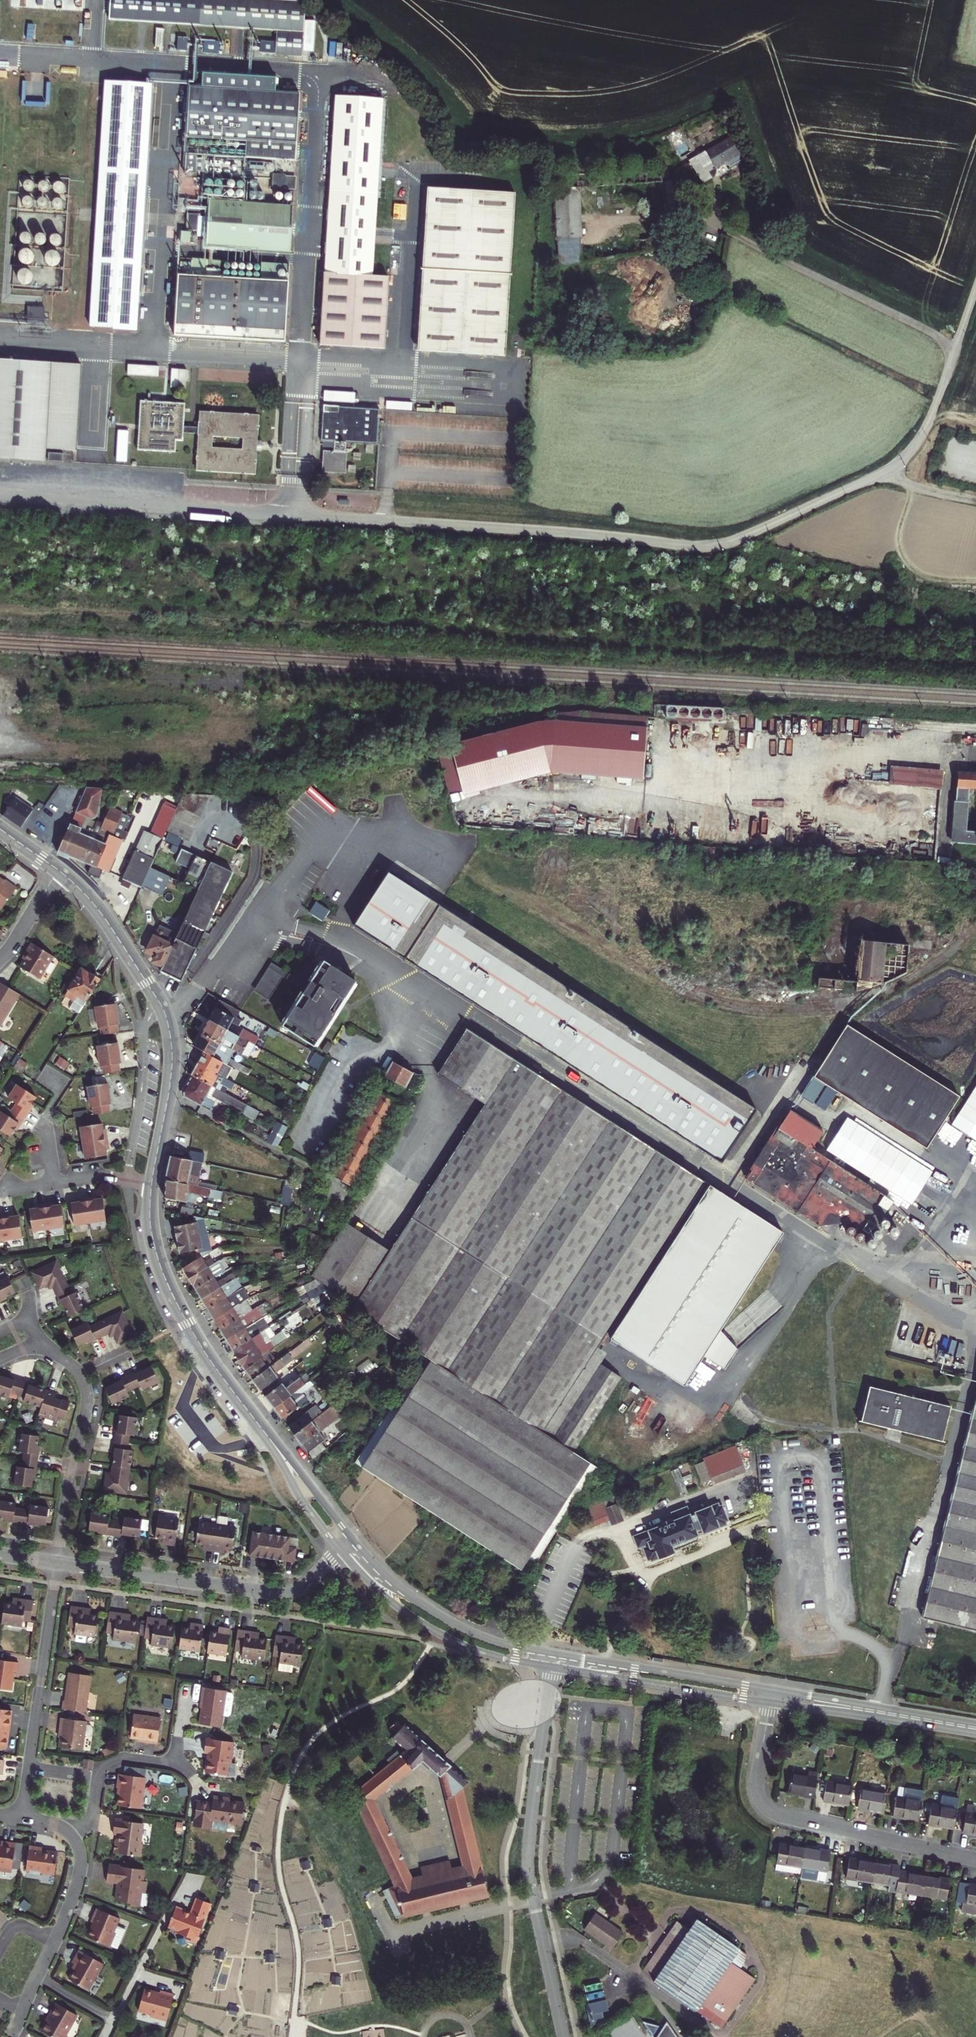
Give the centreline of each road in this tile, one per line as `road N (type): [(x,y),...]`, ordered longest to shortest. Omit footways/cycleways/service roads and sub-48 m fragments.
road 1 (residential): [(975,288),(927,424),(907,455),(722,544),(0,495)]
road 2 (residential): [(552,1667),(528,1861),(563,2036)]
road 3 (track): [(955,349),(706,221),(644,223)]
road 4 (residential): [(769,1703),(756,1784),(770,1811),(975,1859)]
road 5 (residential): [(57,1563),(283,1592),(307,1583),(340,1549)]
road 6 (tertiary): [(151,1185),(151,1234),(172,1296),(267,1436)]
road 7 (tertiary): [(58,871),(97,909),(165,1014),(169,1095)]
road 8 (tertiary): [(340,1549),(384,1596),(433,1631),(488,1655),(552,1667)]
road 9 (tertiary): [(555,1654),(492,1640),(430,1610),(352,1539)]
road 10 (tertiary): [(552,1667),(769,1703)]
road 11 (tertiary): [(771,1690),(555,1654)]
road 12 (residential): [(29,1765),(57,1563)]
road 13 (residential): [(169,1095),(341,1189)]
road 14 (residential): [(57,1563),(87,1403),(80,1374)]
road 15 (tertiary): [(267,1436),(340,1549)]
road 16 (tertiary): [(352,1539),(267,1436)]

